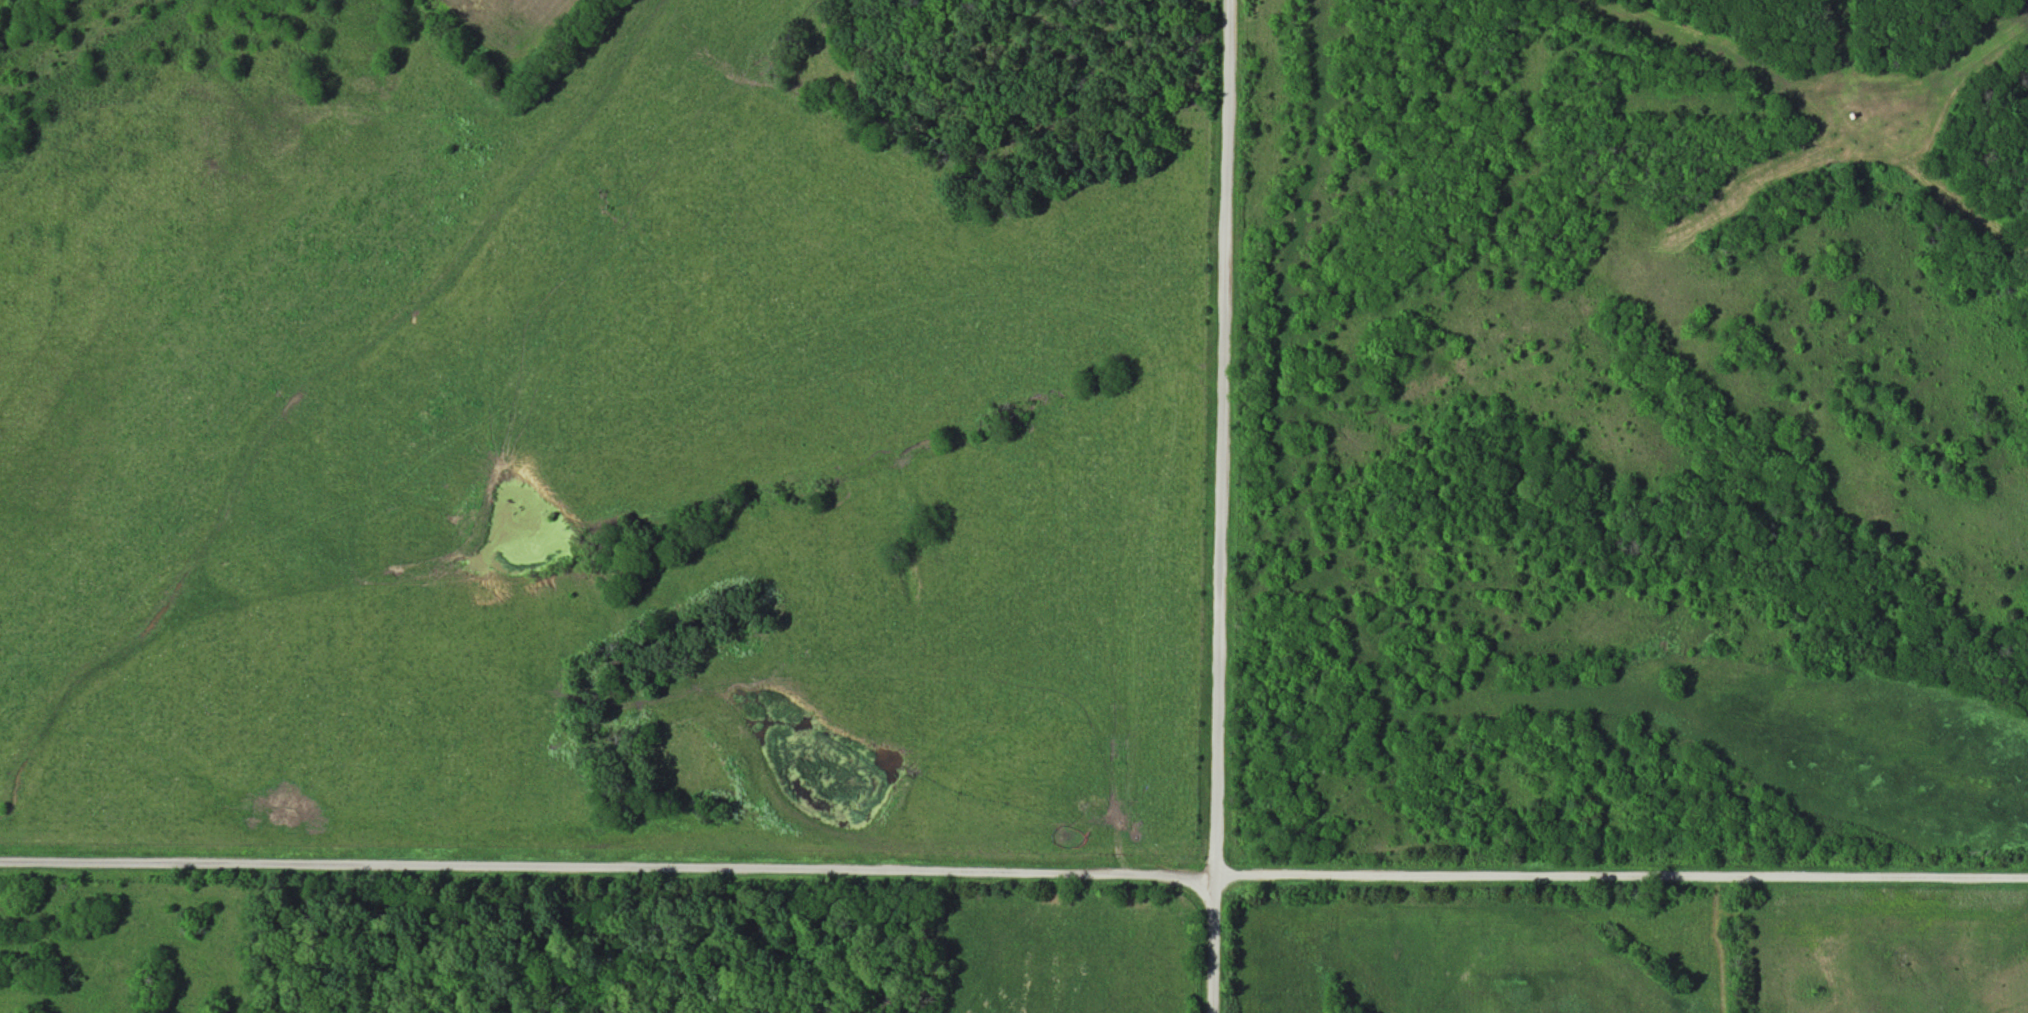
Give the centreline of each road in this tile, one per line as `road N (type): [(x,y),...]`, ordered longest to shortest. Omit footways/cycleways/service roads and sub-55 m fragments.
road 1 (track): [(0,862),(1213,876)]
road 2 (residential): [(1210,1012),(1230,0)]
road 3 (residential): [(2027,876),(1213,876)]

